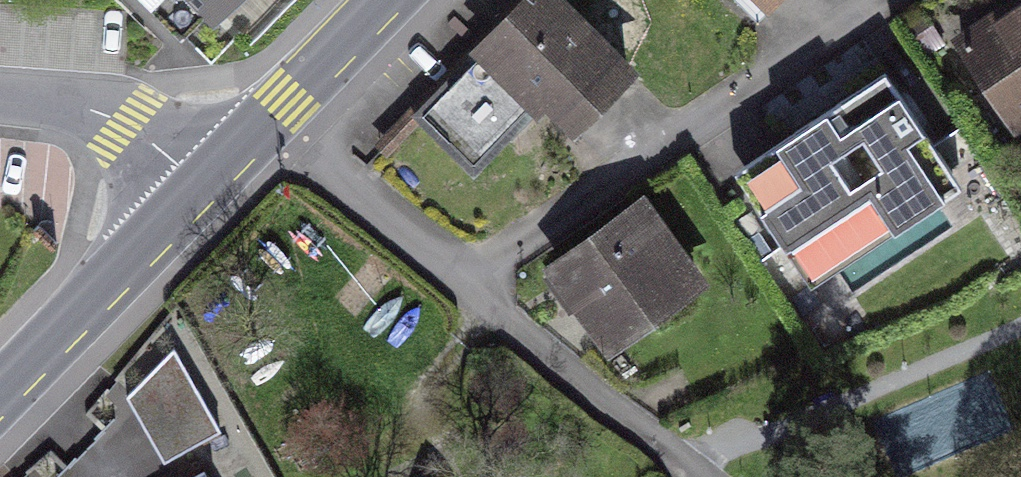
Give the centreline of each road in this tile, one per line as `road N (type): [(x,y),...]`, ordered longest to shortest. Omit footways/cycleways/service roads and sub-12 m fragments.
road 1 (residential): [(877,0),(505,249),(473,283),(269,114)]
road 2 (primary): [(199,184),(0,386)]
road 3 (residential): [(199,184),(99,114),(0,99)]
road 4 (primary): [(381,0),(269,114)]

